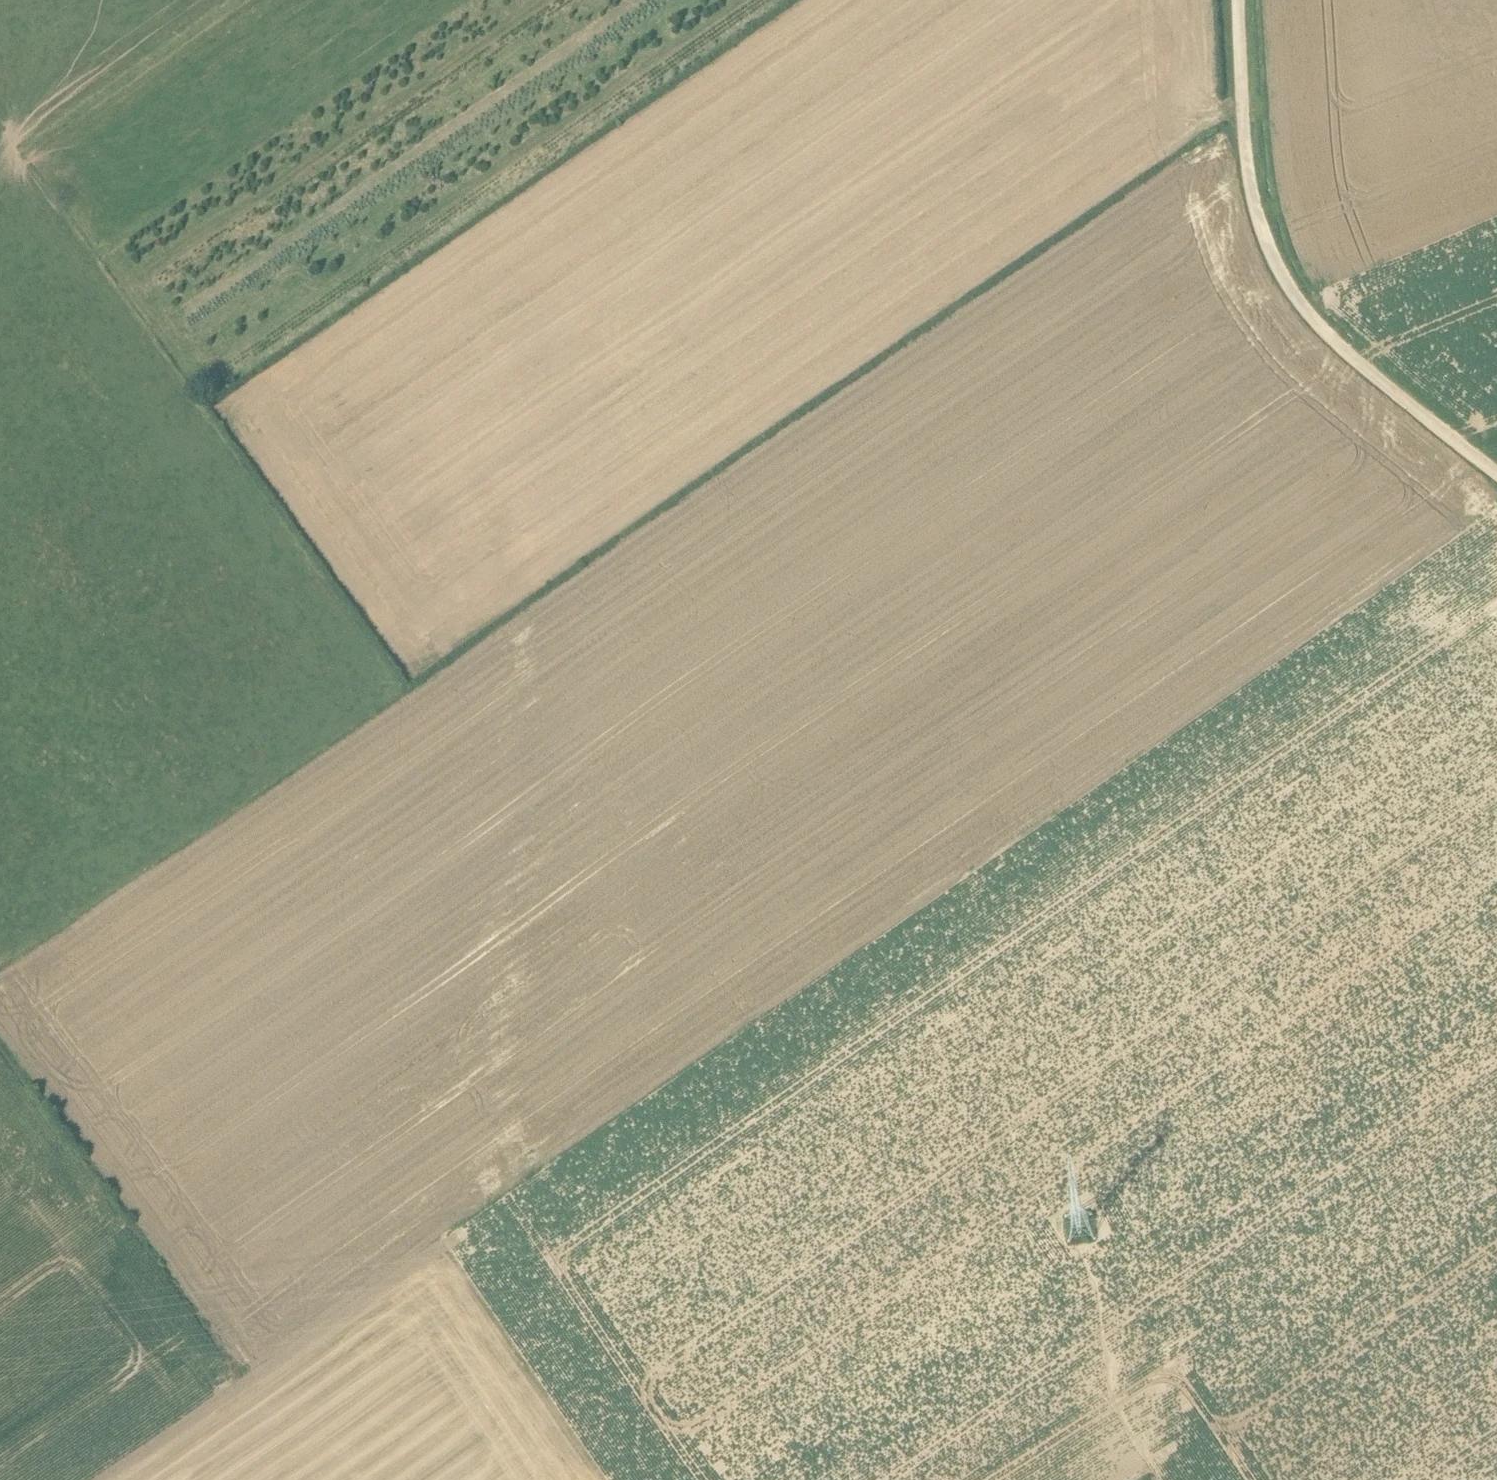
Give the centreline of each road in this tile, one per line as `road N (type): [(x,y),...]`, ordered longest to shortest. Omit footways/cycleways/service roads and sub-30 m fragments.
road 1 (track): [(1496,475),(1321,327),(1274,260),(1249,179),(1239,0)]

